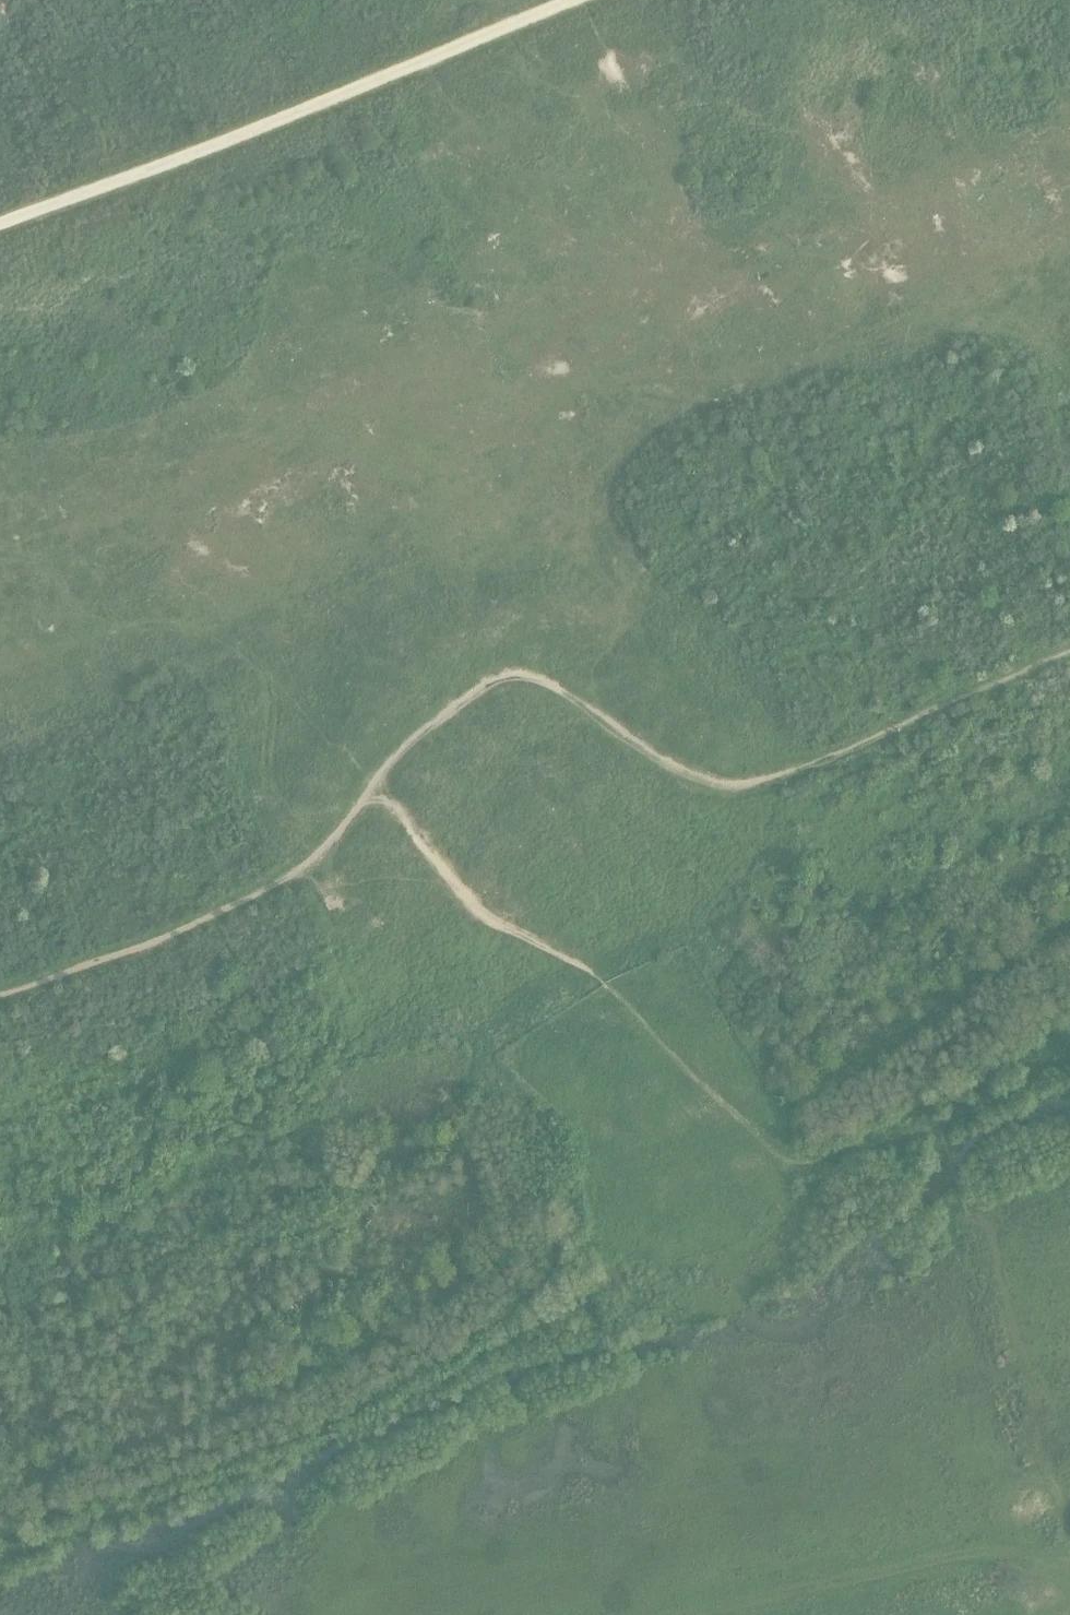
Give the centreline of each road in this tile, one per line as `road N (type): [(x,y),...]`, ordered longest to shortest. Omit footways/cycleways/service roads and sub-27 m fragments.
road 1 (track): [(1069,1544),(939,1126)]
road 2 (track): [(702,1614),(1062,1521)]

